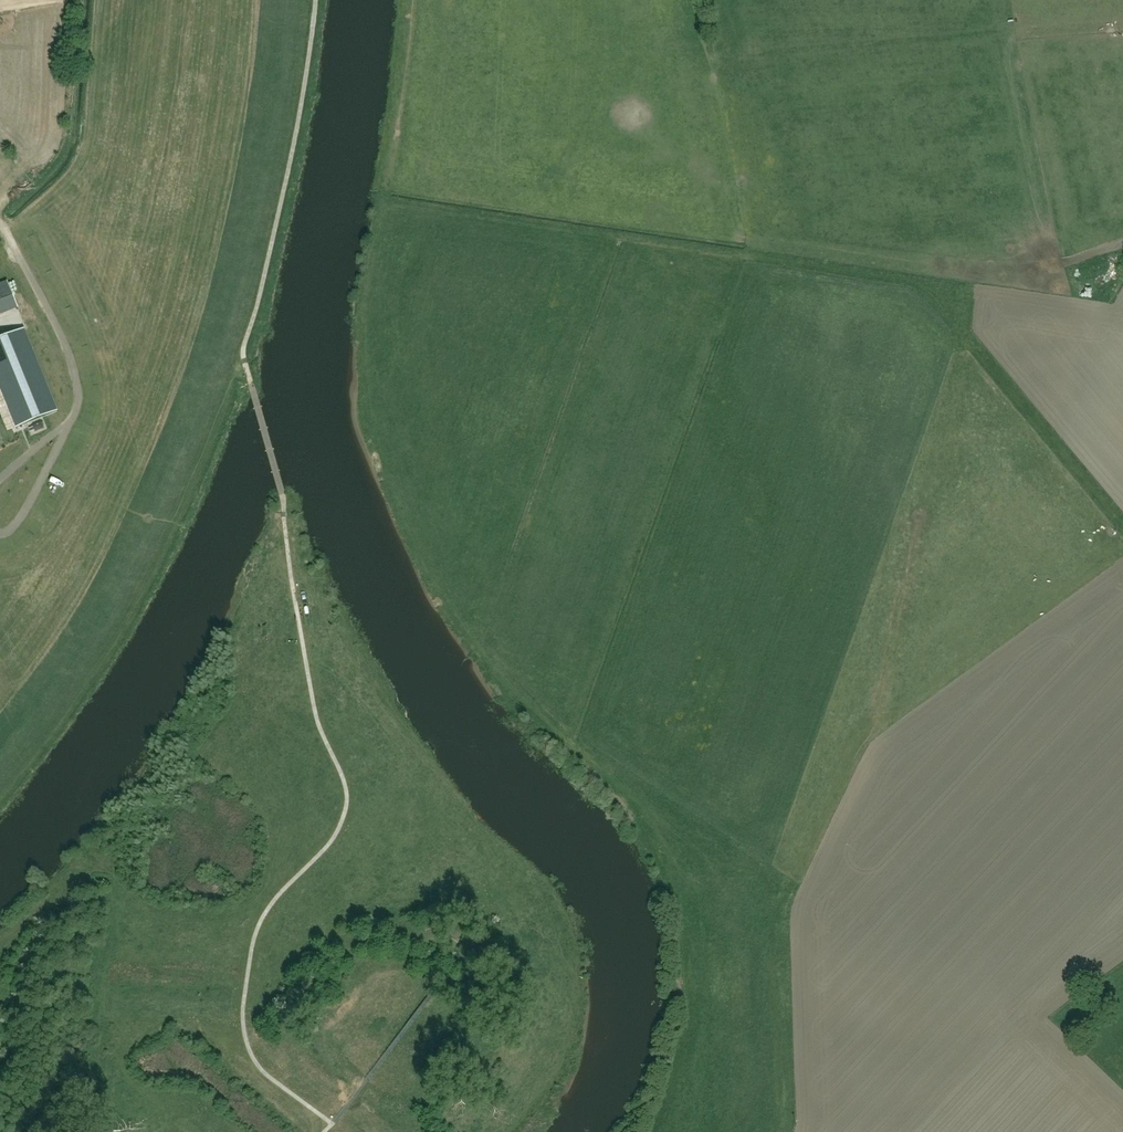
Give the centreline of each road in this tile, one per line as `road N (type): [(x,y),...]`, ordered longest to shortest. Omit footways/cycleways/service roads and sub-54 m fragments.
road 1 (track): [(31,191),(67,144),(80,0)]

